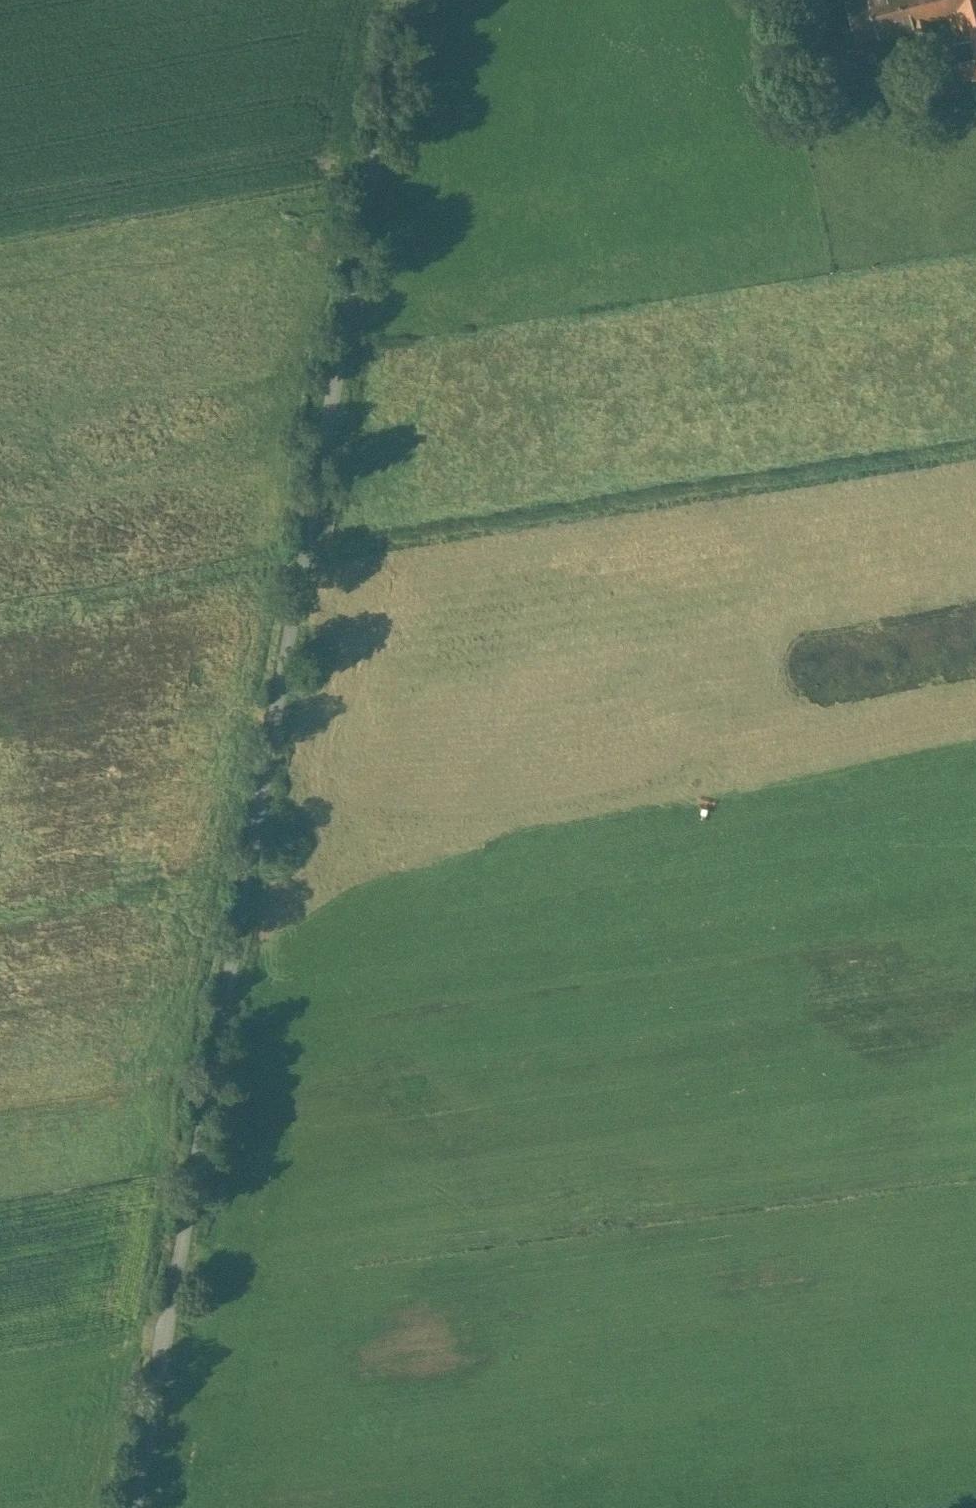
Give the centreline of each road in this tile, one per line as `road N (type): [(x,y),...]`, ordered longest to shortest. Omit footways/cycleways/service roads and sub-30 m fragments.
road 1 (unclassified): [(131,1507),(403,0)]

